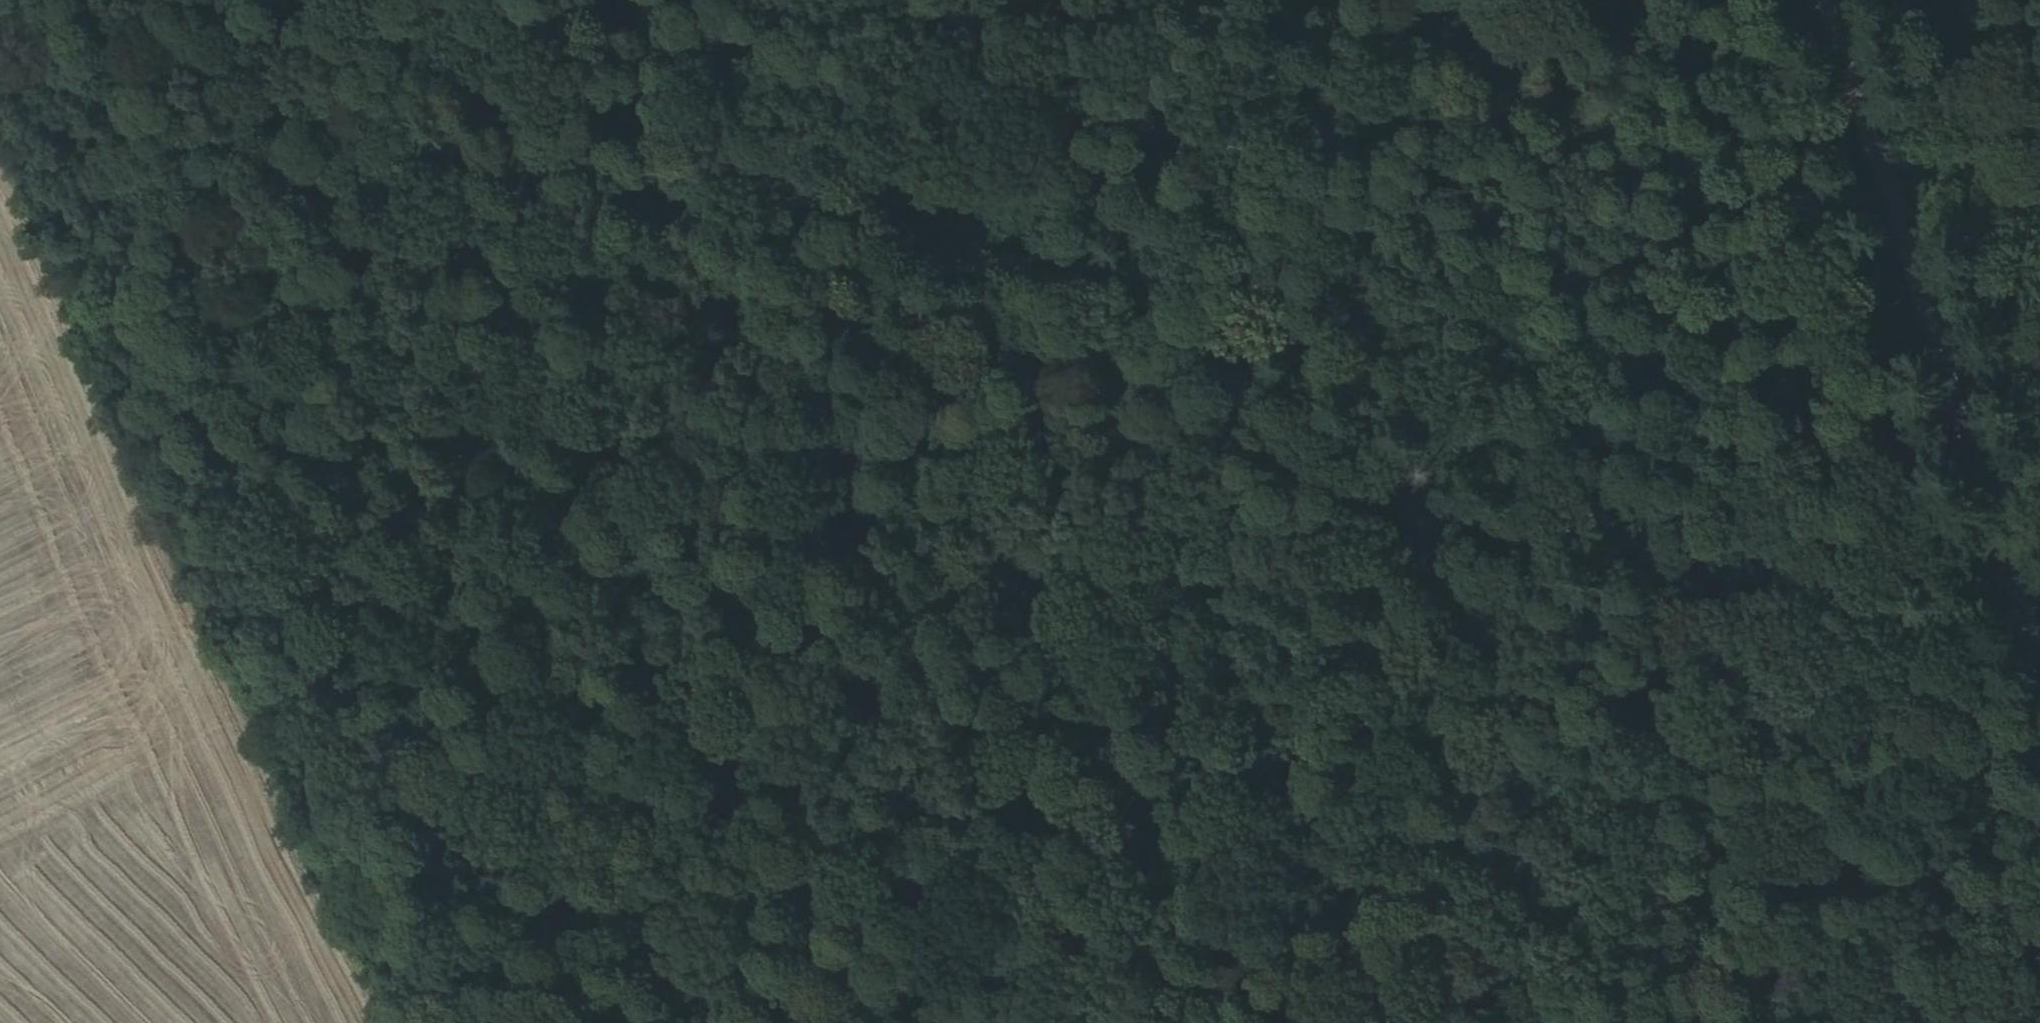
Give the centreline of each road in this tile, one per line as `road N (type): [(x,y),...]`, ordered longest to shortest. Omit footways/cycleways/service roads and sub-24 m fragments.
road 1 (unclassified): [(2039,594),(1838,0)]

